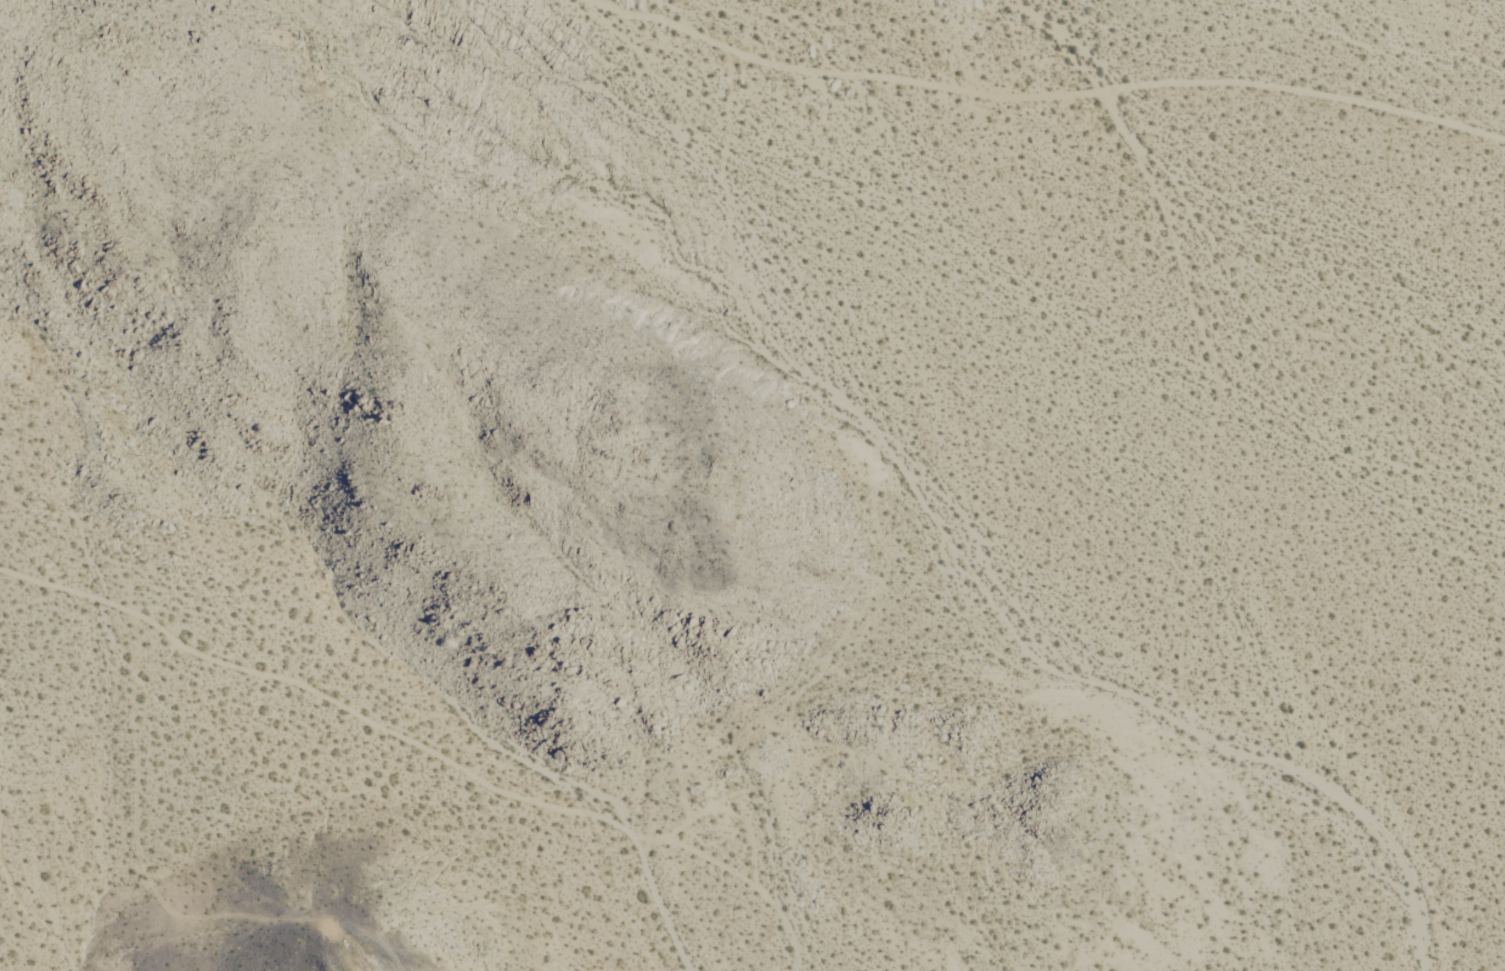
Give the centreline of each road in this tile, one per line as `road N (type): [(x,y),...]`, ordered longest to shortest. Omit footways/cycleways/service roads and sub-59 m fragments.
road 1 (track): [(1504,141),(1312,86),(930,81),(796,60),(625,0)]

